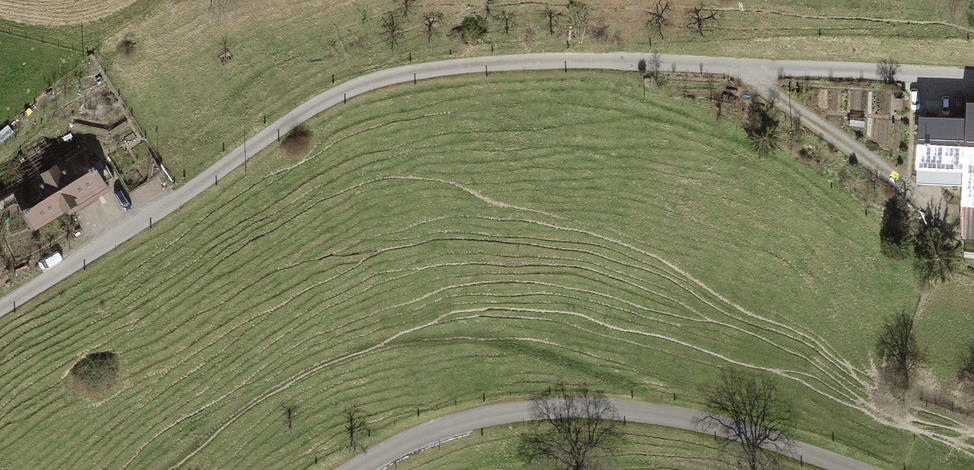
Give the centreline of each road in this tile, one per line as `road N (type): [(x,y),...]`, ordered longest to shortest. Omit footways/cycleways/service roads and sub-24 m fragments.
road 1 (unclassified): [(973,76),(552,61),(418,71),(354,85),(0,309)]
road 2 (unclassified): [(349,469),(441,420),(581,406),(680,418),(858,469)]

